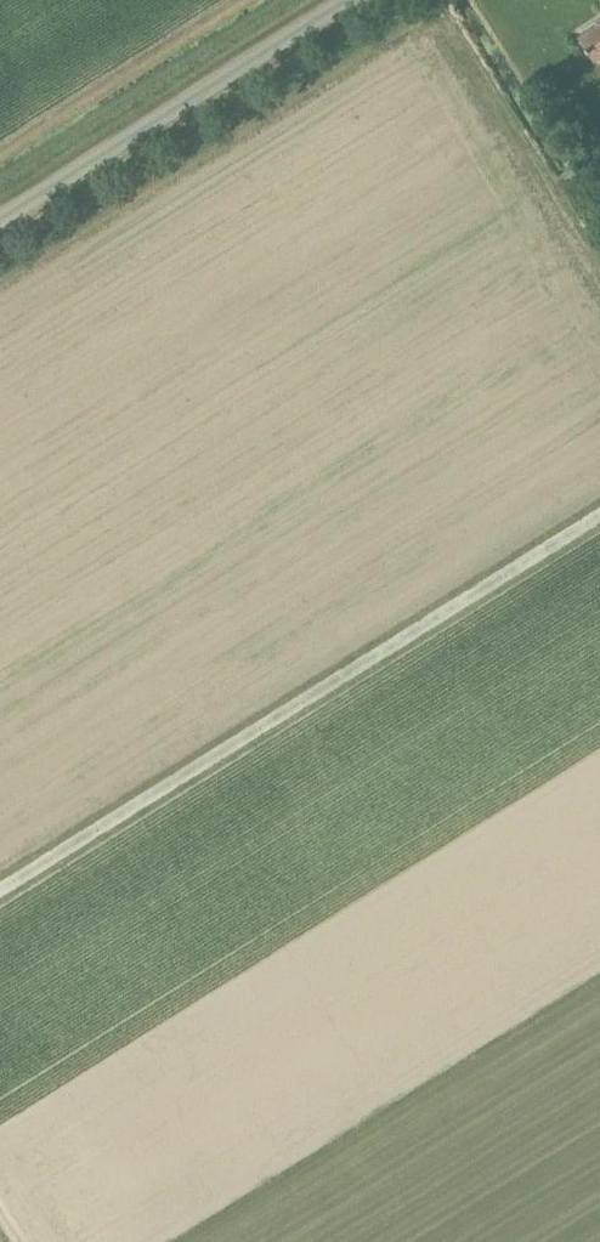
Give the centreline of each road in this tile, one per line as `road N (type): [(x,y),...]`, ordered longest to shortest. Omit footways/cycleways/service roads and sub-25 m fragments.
road 1 (unclassified): [(0,217),(344,0)]

